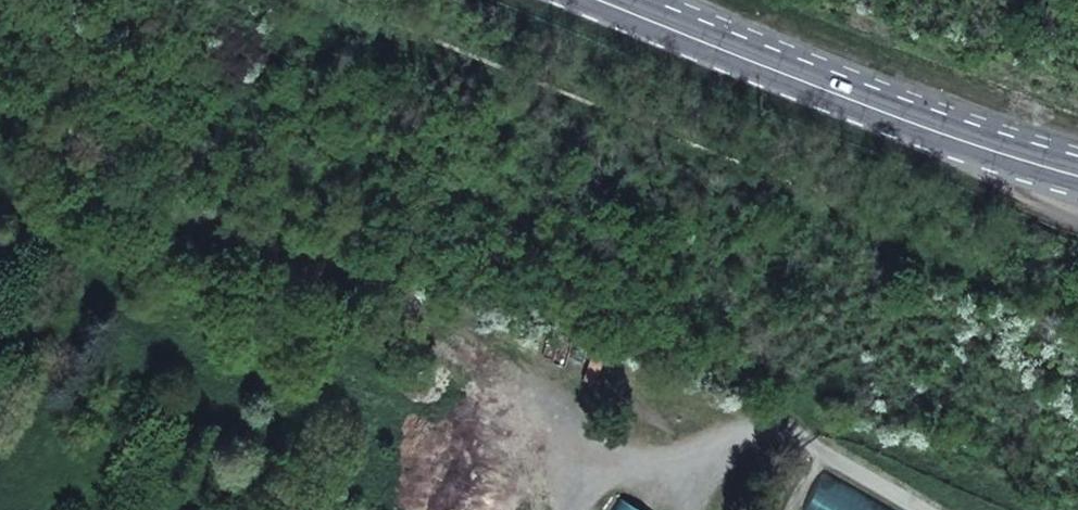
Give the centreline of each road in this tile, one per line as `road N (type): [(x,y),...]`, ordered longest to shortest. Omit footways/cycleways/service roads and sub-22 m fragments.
road 1 (primary): [(617,0),(984,141),(1077,166)]

